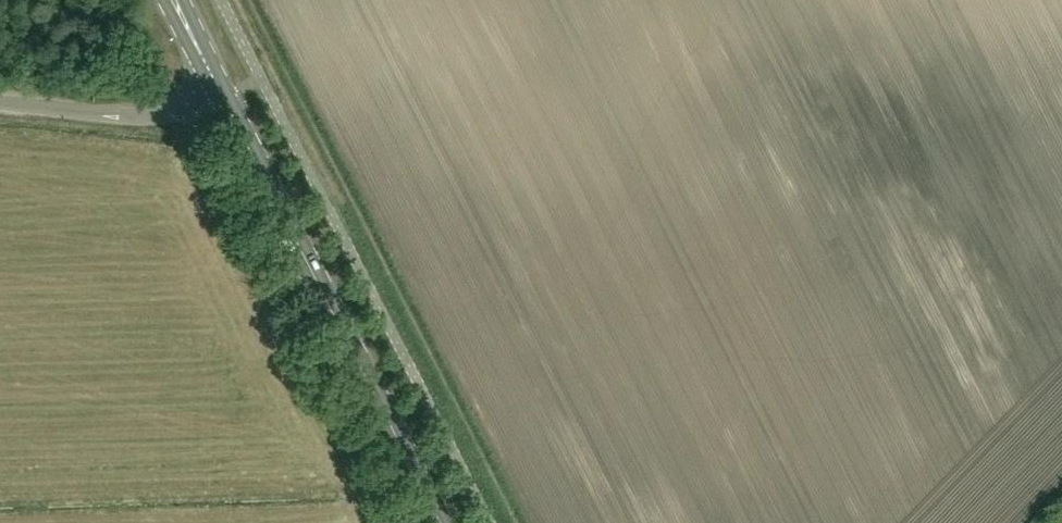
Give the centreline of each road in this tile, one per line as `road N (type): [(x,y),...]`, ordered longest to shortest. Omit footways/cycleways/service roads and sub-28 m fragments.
road 1 (secondary): [(443,522),(223,96)]
road 2 (unclassified): [(0,103),(131,116),(223,96)]

